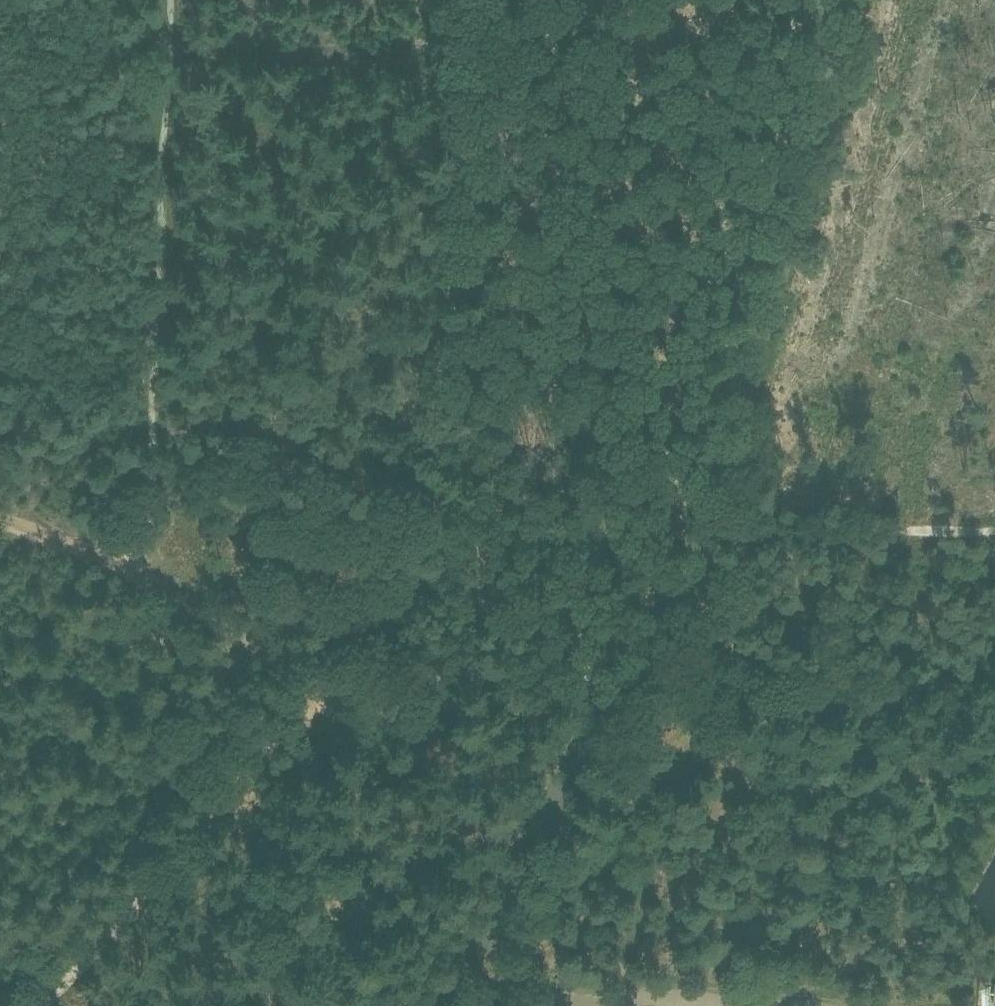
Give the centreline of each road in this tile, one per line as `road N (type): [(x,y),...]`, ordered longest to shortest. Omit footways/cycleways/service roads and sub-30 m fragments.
road 1 (unclassified): [(443,1005),(711,511),(851,0)]
road 2 (track): [(342,702),(233,775),(28,1005)]
road 3 (track): [(342,702),(133,563)]
road 4 (track): [(516,675),(425,681),(342,702)]
road 5 (track): [(0,519),(133,563)]

